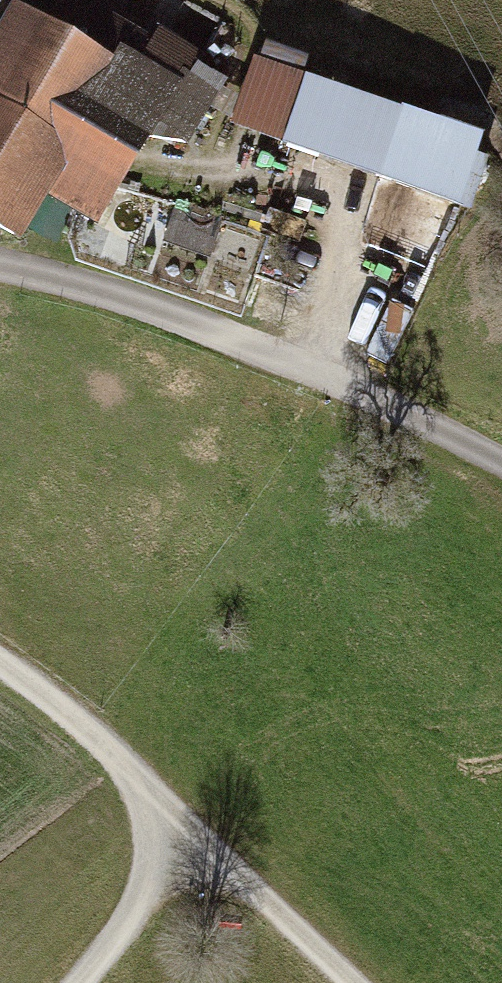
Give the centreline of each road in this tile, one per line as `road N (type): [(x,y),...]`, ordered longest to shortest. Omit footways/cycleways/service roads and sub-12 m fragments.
road 1 (track): [(0,278),(47,286),(323,379),(346,226)]
road 2 (track): [(78,982),(199,846),(351,982)]
road 3 (track): [(199,846),(78,719),(0,658)]
road 4 (track): [(323,379),(501,467)]

